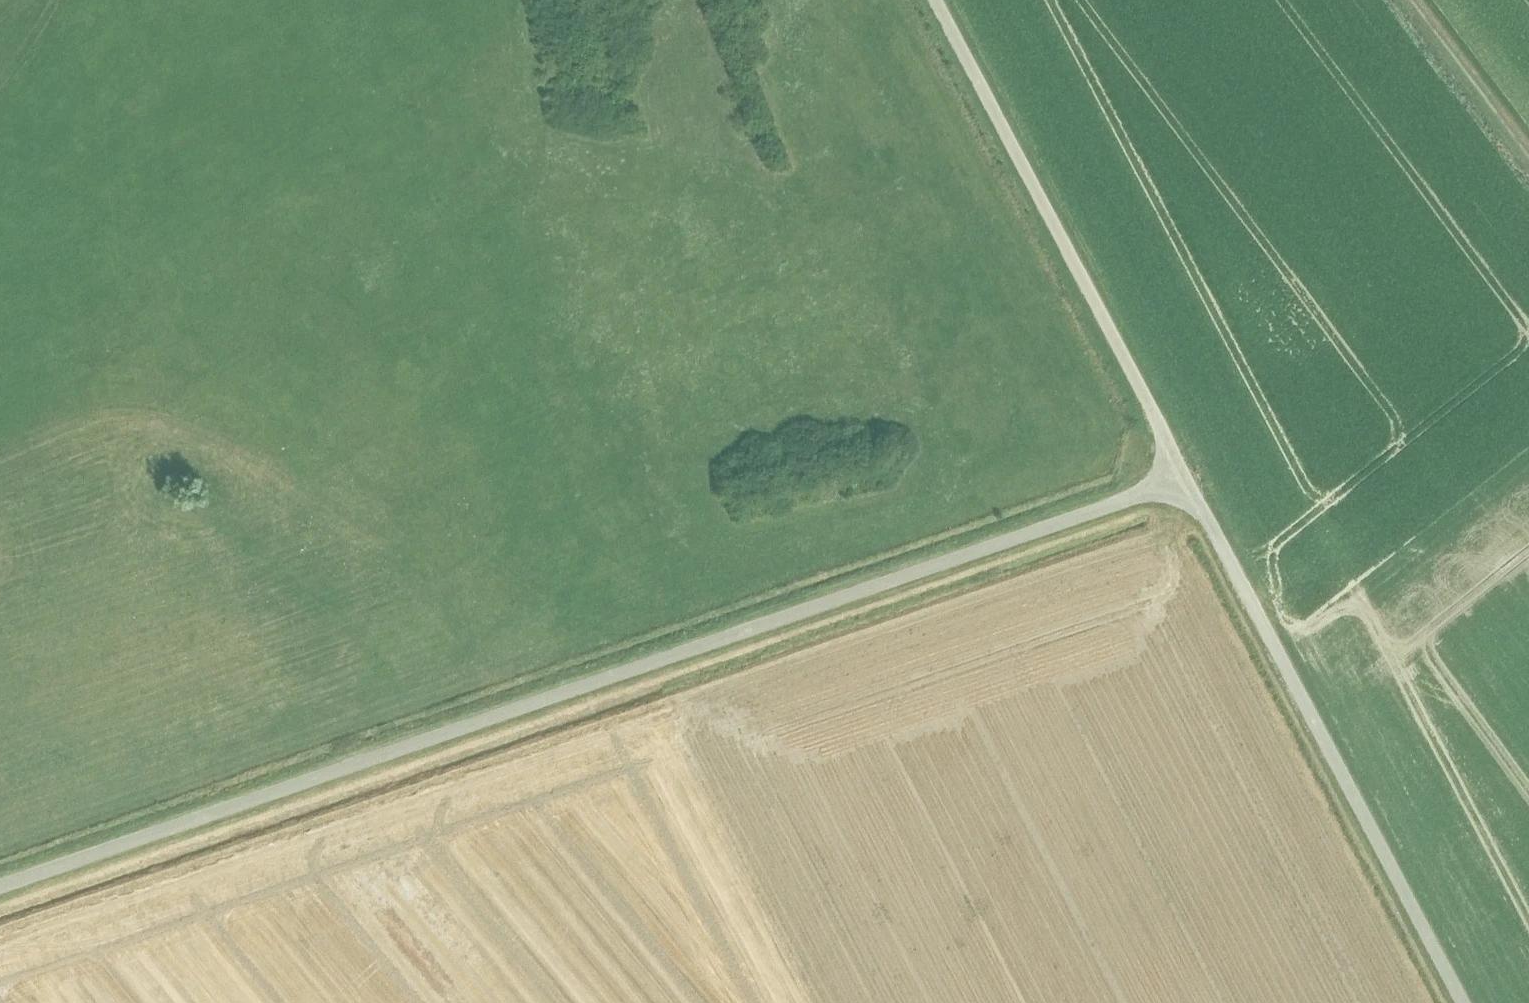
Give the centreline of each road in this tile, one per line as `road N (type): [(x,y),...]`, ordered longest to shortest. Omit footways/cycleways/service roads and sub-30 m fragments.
road 1 (unclassified): [(0,886),(815,607),(1182,472)]
road 2 (unclassified): [(1462,1002),(1182,472)]
road 3 (unclassified): [(1182,472),(935,0)]

